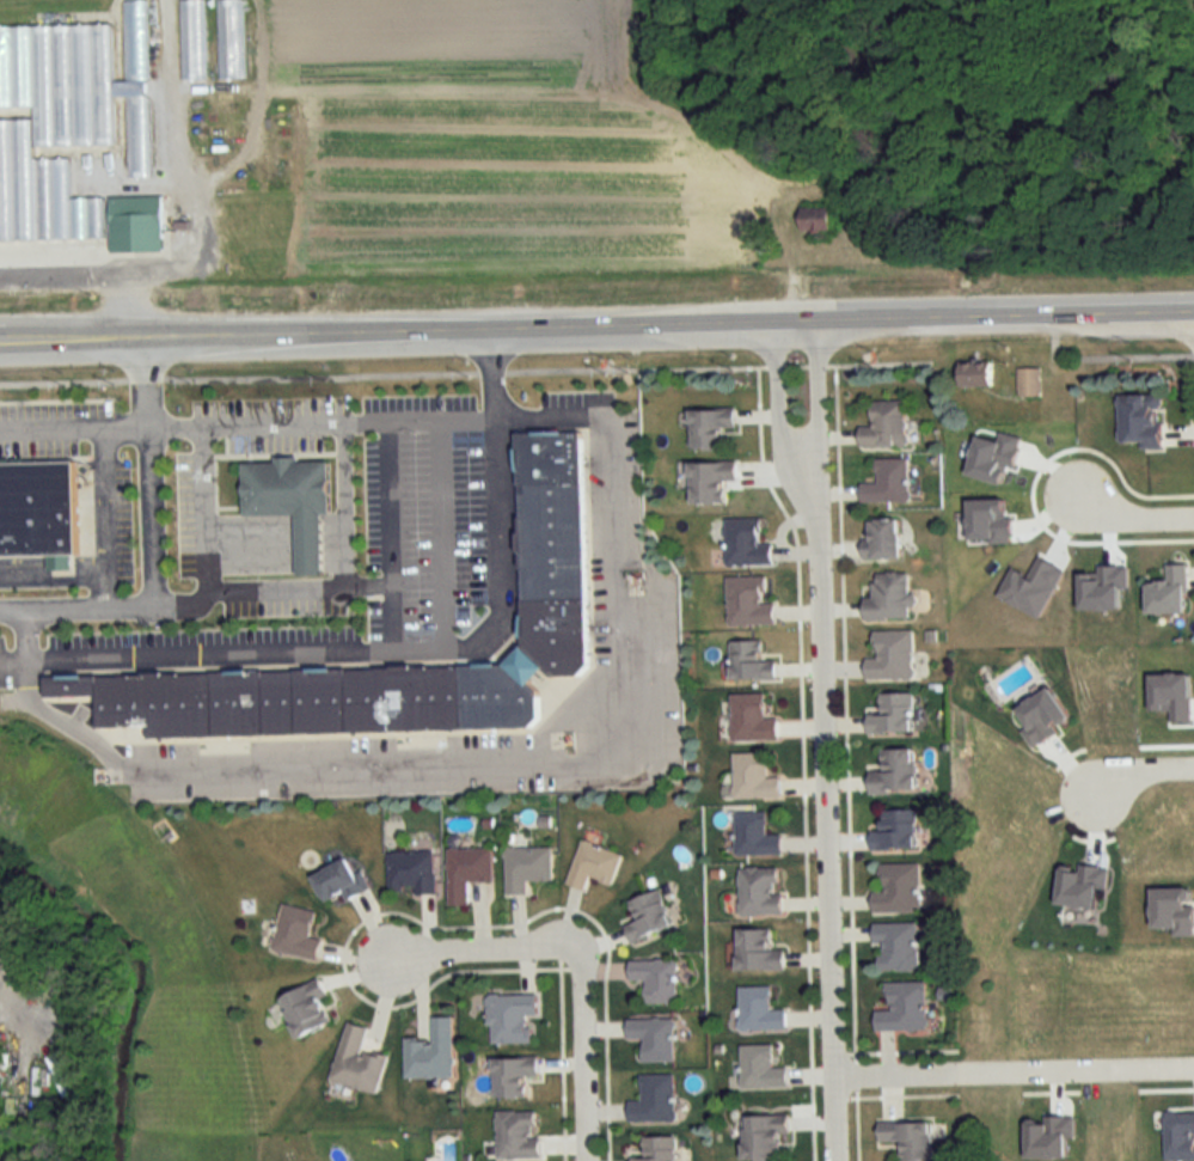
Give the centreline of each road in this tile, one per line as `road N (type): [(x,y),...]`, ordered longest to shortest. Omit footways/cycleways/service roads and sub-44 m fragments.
road 1 (secondary): [(0,340),(1193,311)]
road 2 (residential): [(819,525),(845,1160)]
road 3 (residential): [(843,1075),(1193,1068)]
road 4 (residential): [(586,1160),(578,947)]
road 5 (residential): [(776,322),(778,426),(819,525)]
road 6 (residential): [(819,525),(818,320)]
road 7 (residential): [(578,947),(388,955)]

